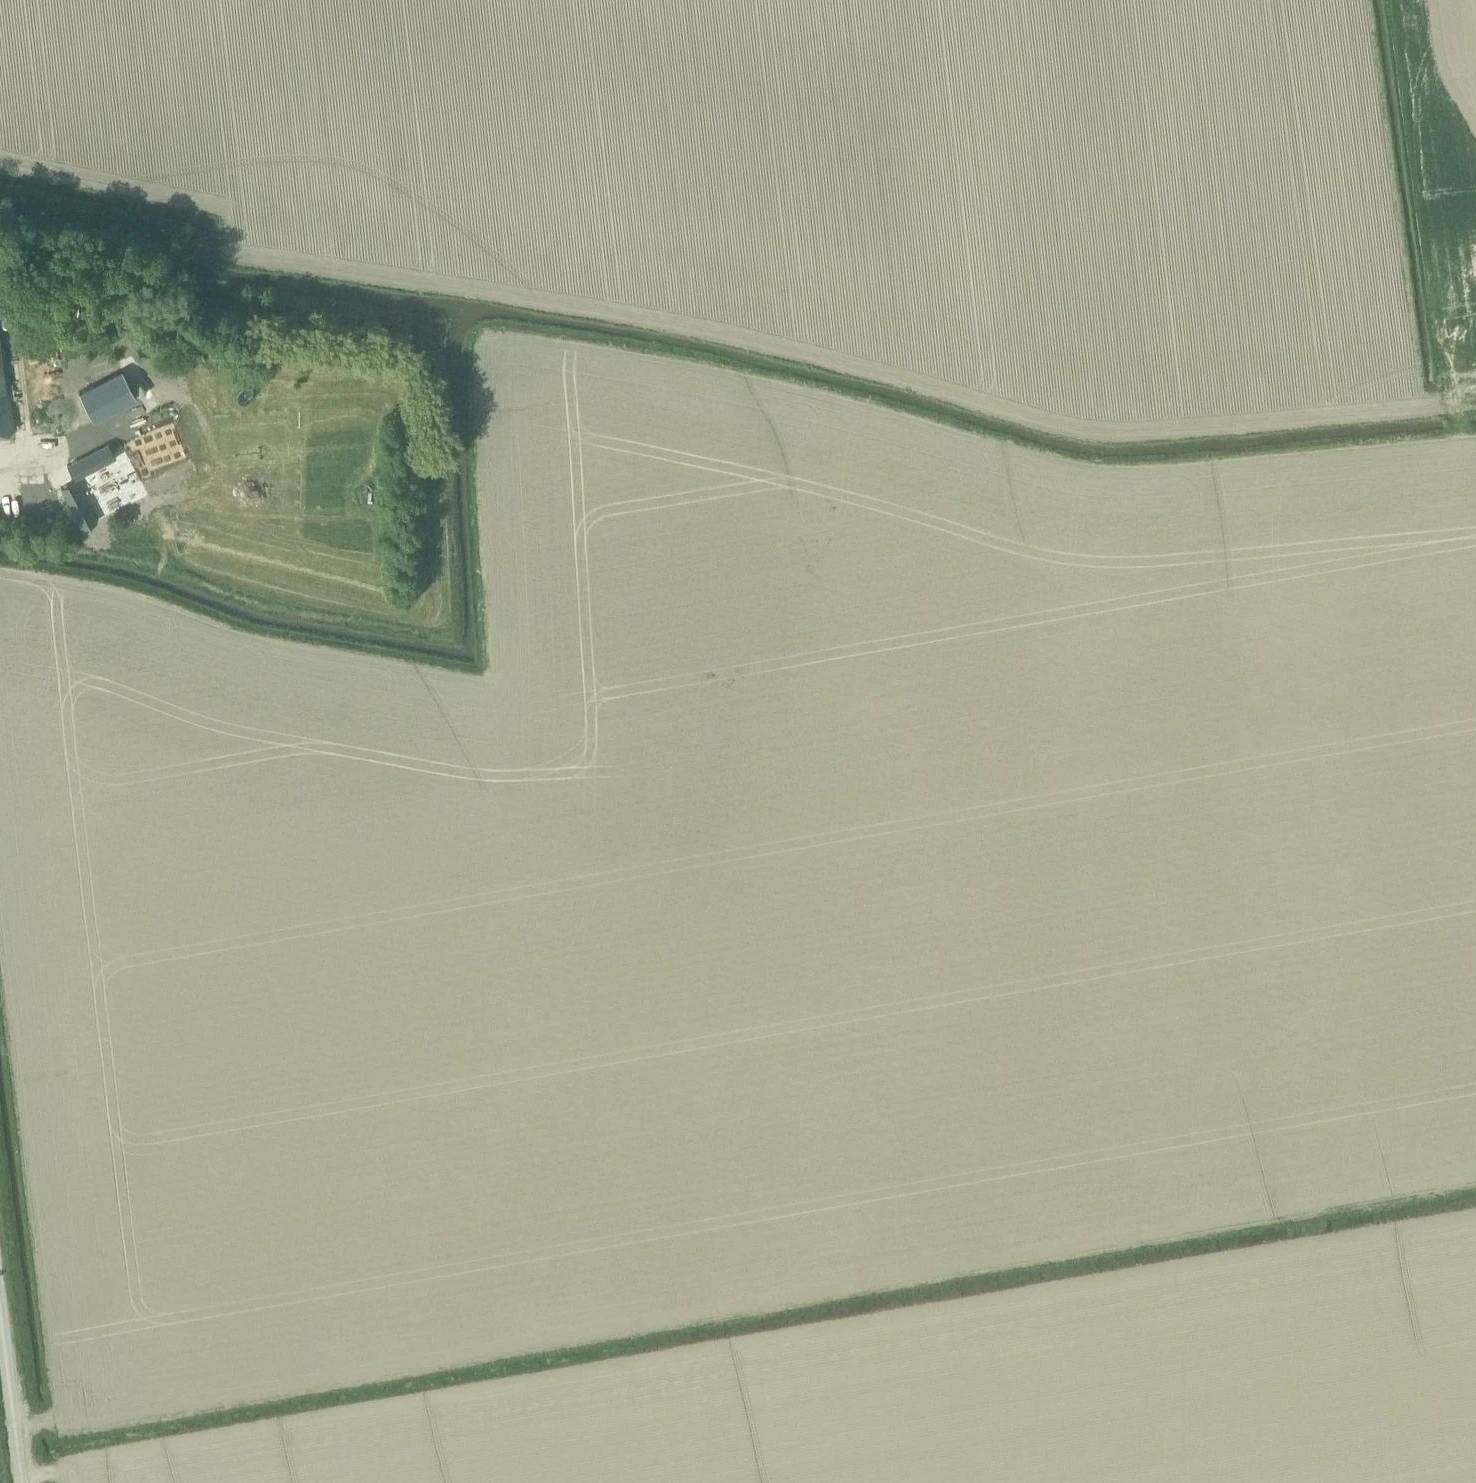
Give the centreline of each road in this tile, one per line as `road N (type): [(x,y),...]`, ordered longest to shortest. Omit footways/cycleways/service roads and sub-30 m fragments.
road 1 (unclassified): [(21,1482),(0,1322)]

